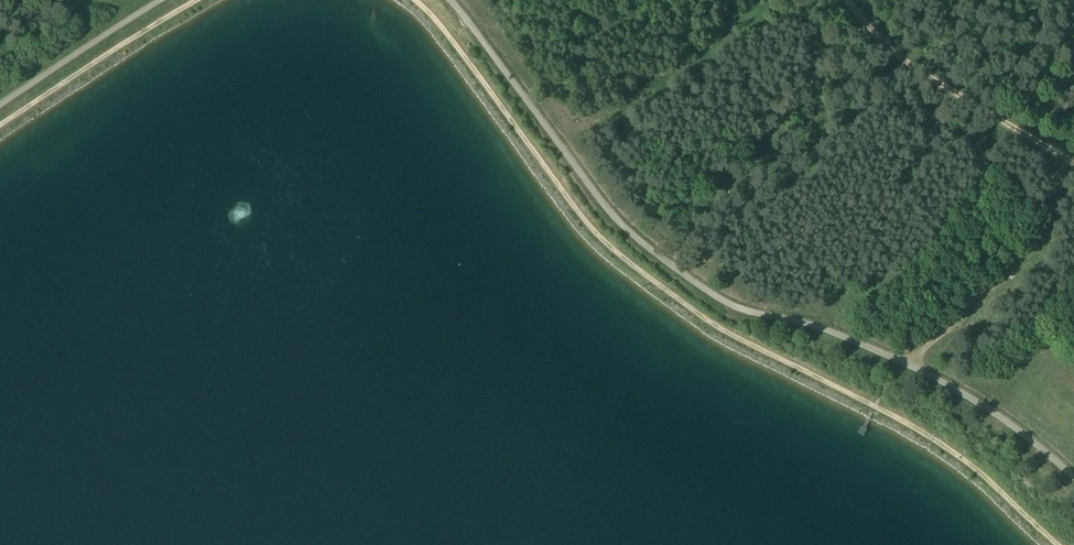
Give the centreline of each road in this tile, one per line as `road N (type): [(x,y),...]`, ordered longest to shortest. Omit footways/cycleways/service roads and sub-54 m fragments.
road 1 (track): [(1058,544),(935,442),(713,327),(646,278),(601,239),(414,0)]
road 2 (track): [(1073,169),(912,71),(848,0)]
road 3 (track): [(907,365),(1023,258),(1067,165)]
road 4 (track): [(204,0),(0,128)]

